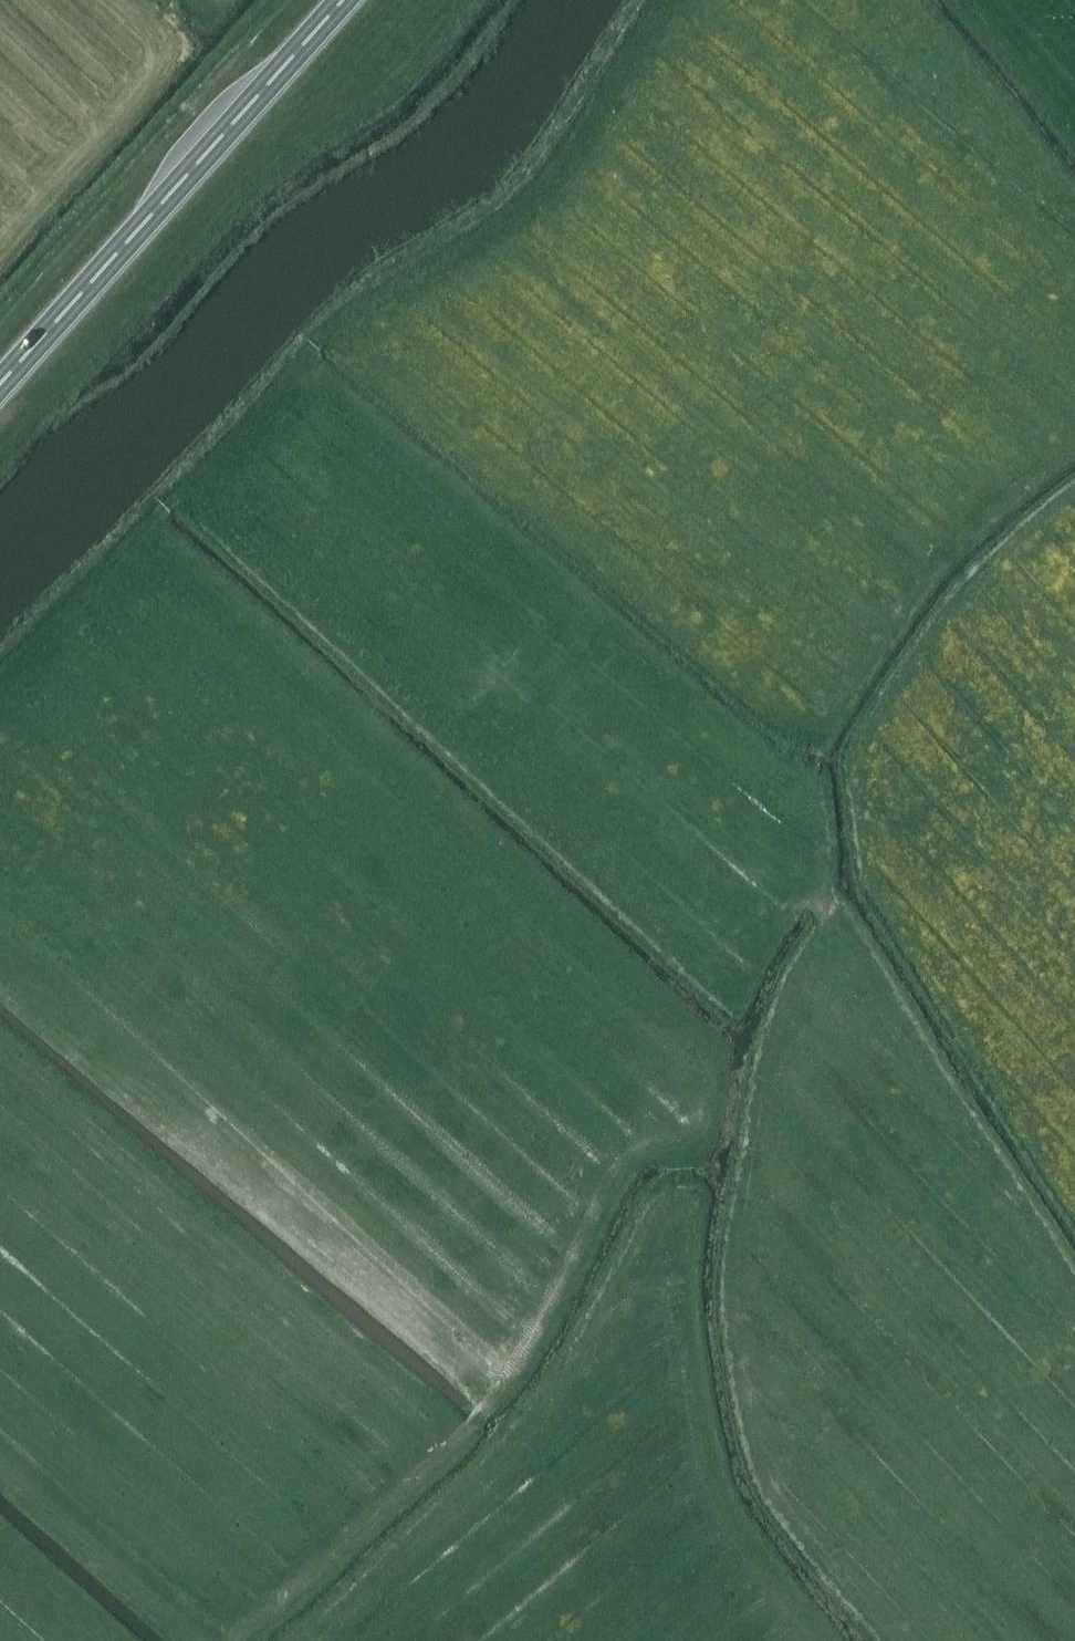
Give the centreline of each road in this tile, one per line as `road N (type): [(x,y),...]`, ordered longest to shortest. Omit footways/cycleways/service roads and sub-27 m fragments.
road 1 (trunk): [(0,380),(339,0)]

